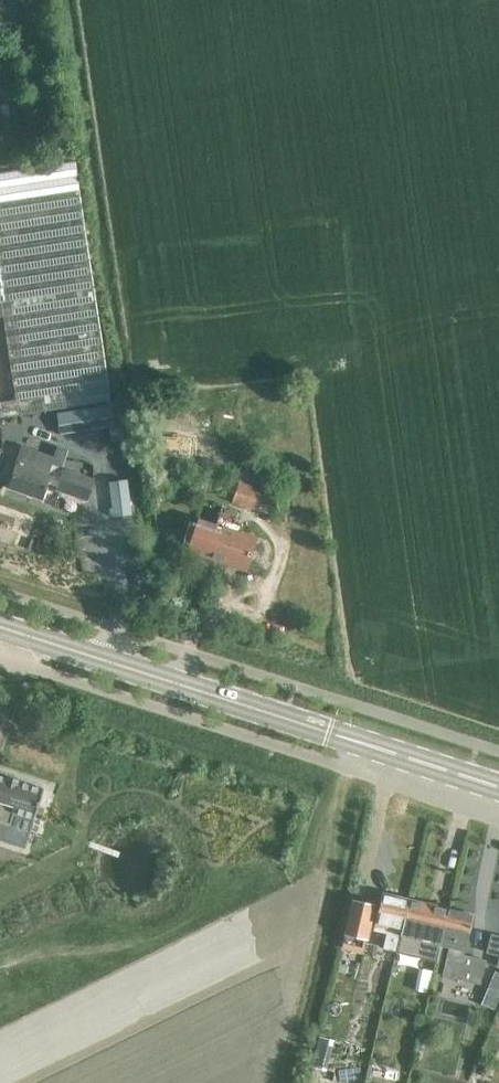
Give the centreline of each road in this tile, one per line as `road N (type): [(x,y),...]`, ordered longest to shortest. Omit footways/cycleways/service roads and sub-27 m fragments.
road 1 (secondary): [(0,627),(498,782)]

